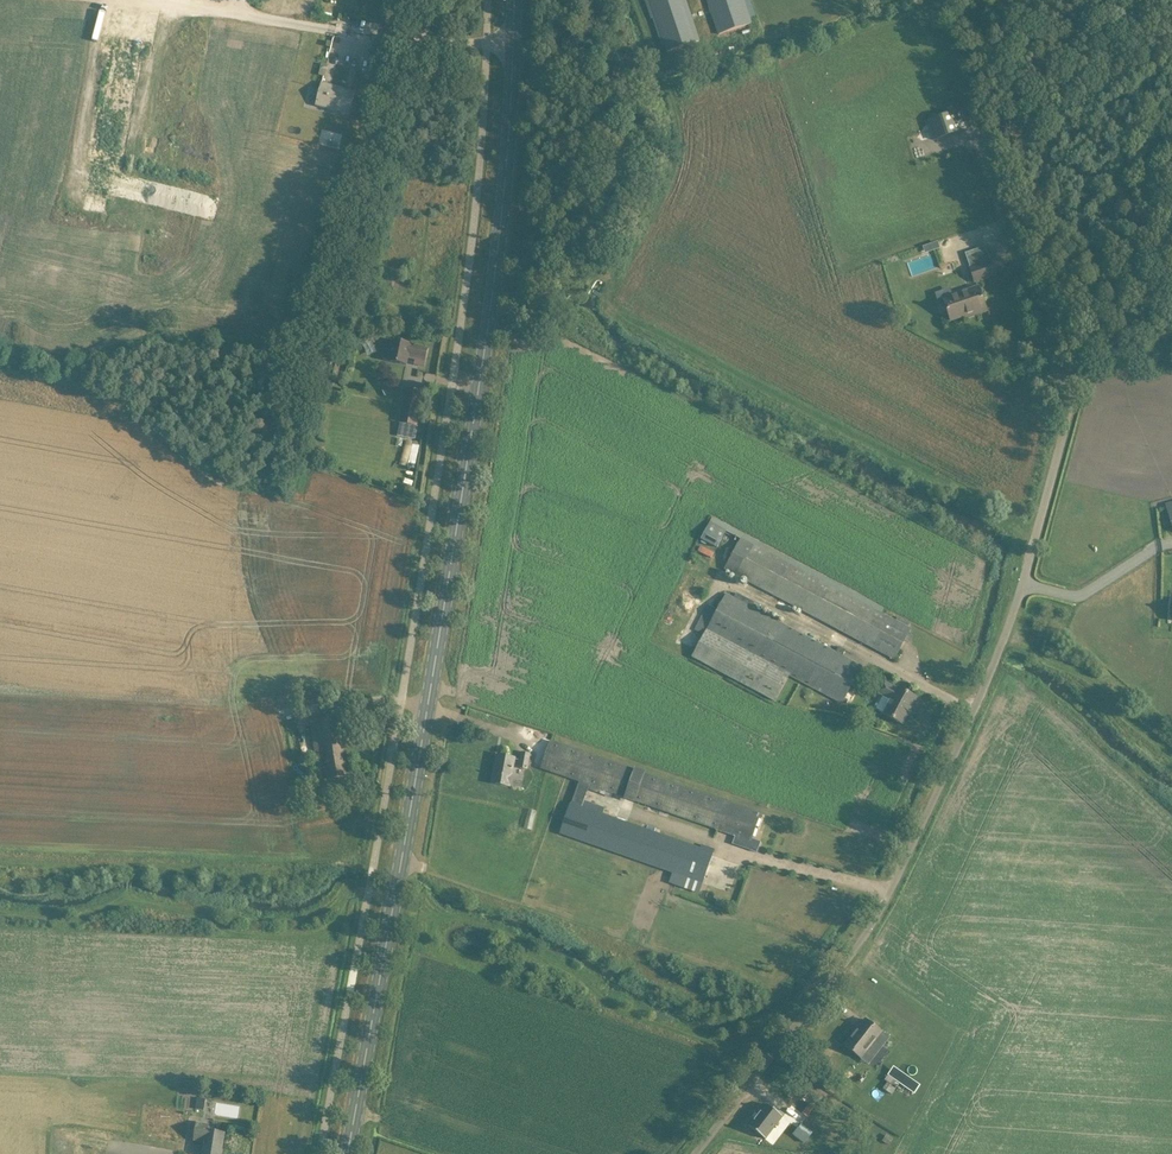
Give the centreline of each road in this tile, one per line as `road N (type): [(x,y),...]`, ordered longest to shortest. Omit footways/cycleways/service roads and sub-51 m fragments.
road 1 (unclassified): [(692,1153),(885,901),(964,742),(1025,583),(1076,382)]
road 2 (secondary): [(348,1153),(470,451)]
road 3 (secondary): [(515,45),(505,194),(470,451)]
road 4 (track): [(1171,4),(1076,382)]
road 5 (unclassified): [(414,42),(322,379)]

